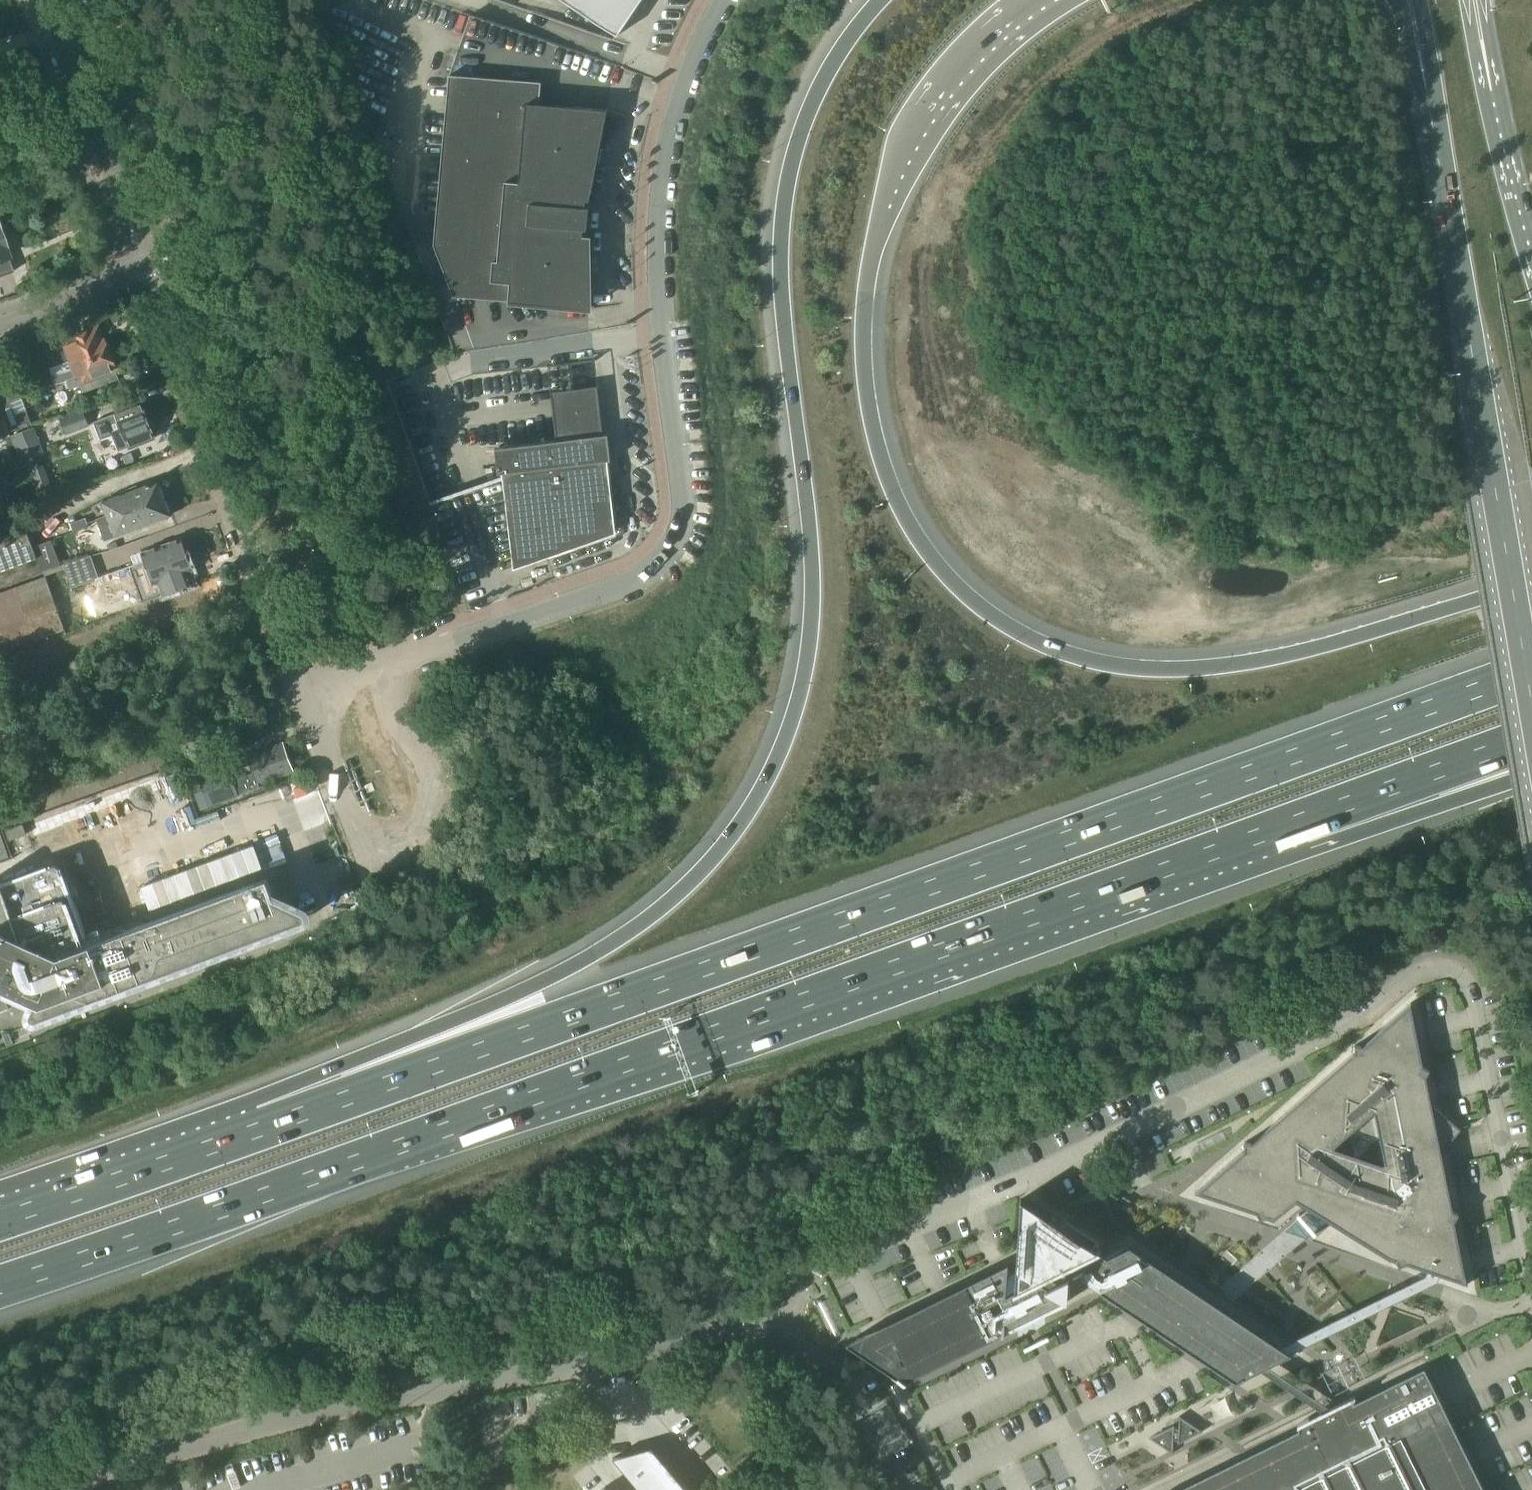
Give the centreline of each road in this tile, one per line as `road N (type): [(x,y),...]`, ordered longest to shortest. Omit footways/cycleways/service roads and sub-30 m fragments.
road 1 (motorway): [(881,0),(816,90),(792,154),(783,248),(816,595),(811,654),(791,719),(743,813),(690,881),(629,931),(261,1128)]
road 2 (motorway): [(0,1285),(1302,819)]
road 3 (motorway): [(1531,671),(261,1128)]
road 4 (motorway): [(1531,581),(1277,657),(1172,670),(1090,659),(1009,627),(943,573),(901,505),(874,440),(869,266),(892,181),(920,130),(966,66),(1042,0)]
road 5 (unclassified): [(308,688),(624,585),(659,568),(679,541),(683,490),(660,330),(659,244),(668,151),(697,56),(728,0)]
road 6 (unclassified): [(898,1489),(820,1360),(783,1335),(746,1330),(511,1379),(396,1391),(41,1489)]
road 7 (primary): [(1427,94),(1531,707)]
road 8 (residential): [(308,688),(162,274),(151,265)]
road 9 (tertiary): [(151,265),(49,0)]
road 10 (motorway): [(261,1128),(0,1219)]
road 11 (motorway): [(1302,819),(1531,737)]
road 12 (motorway): [(1302,819),(1531,756)]
road 13 (primary): [(1531,243),(1486,63)]
road 14 (tertiary): [(0,321),(151,265)]

